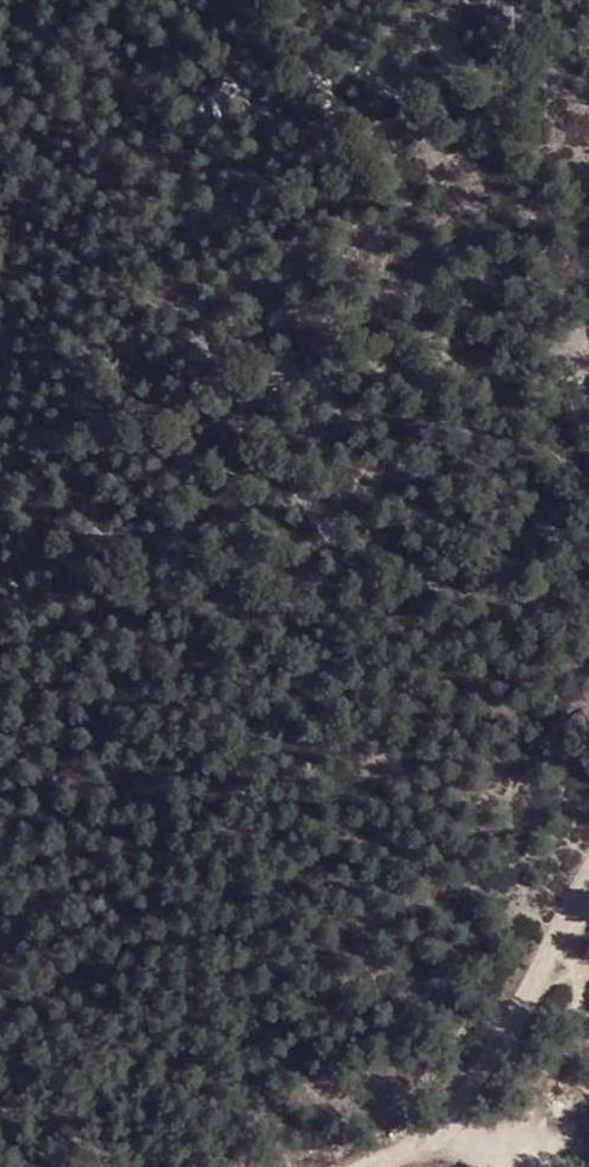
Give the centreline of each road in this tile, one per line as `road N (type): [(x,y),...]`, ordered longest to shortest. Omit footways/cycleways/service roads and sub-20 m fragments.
road 1 (track): [(588,901),(455,1124),(362,1166)]

